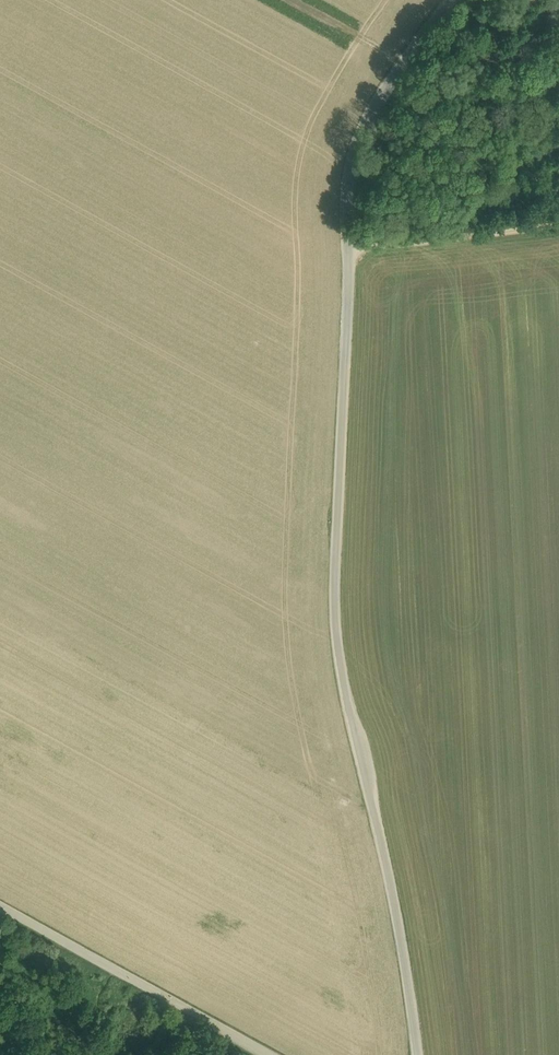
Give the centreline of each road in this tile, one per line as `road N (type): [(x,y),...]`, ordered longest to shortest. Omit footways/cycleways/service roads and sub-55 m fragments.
road 1 (unclassified): [(417,1054),(383,852),(344,692),(335,582),(340,418),(349,175),(367,114),(450,0)]
road 2 (track): [(268,1054),(0,908)]
road 3 (track): [(350,248),(558,220)]
road 4 (track): [(403,63),(294,0)]

